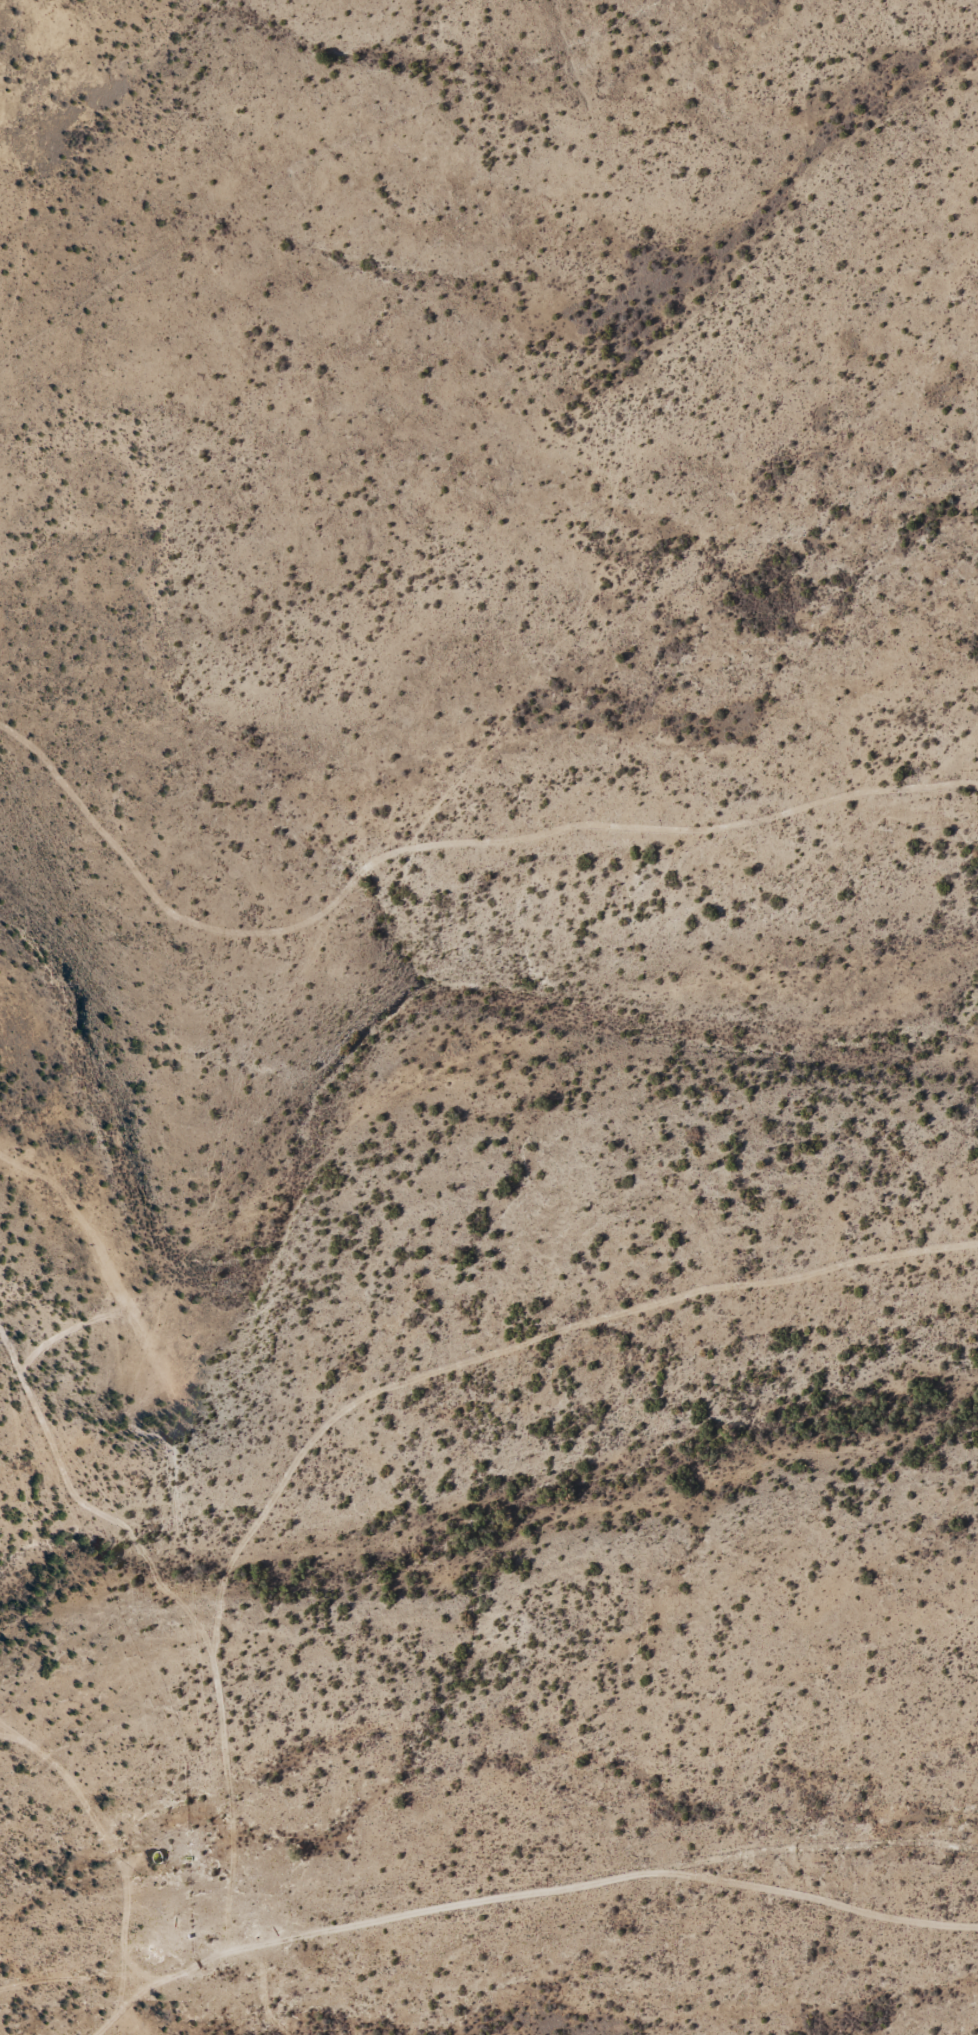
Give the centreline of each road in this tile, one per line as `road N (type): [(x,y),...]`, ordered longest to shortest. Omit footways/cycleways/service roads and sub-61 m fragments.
road 1 (residential): [(0,2006),(977,1826)]

